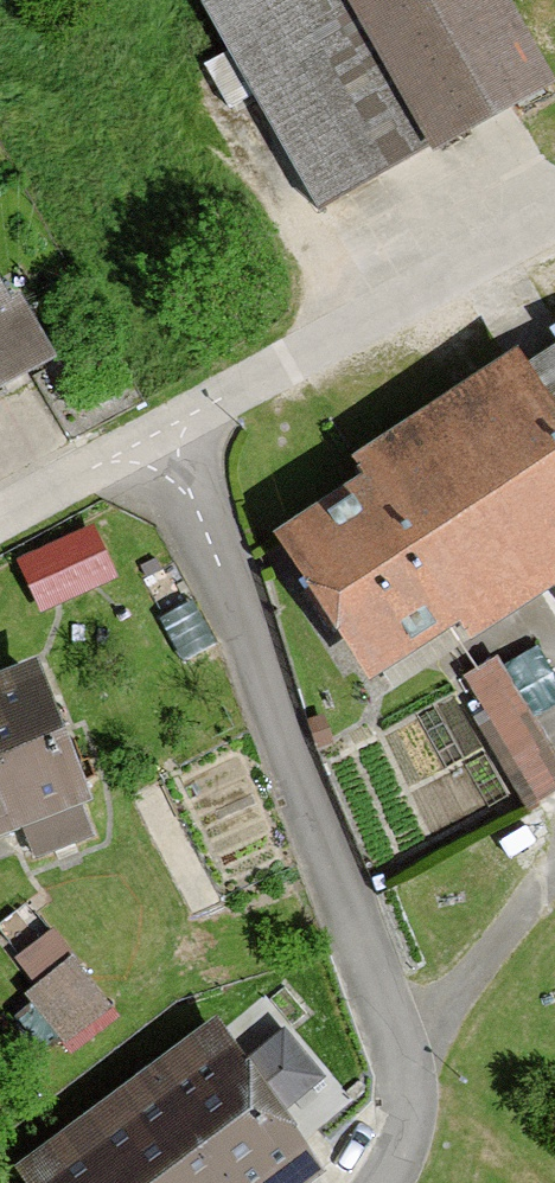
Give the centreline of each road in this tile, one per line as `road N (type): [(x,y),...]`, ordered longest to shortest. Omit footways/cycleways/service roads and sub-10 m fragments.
road 1 (residential): [(384,1182),(408,1114),(404,1062),(168,433)]
road 2 (residential): [(168,433),(554,222)]
road 3 (residential): [(0,523),(168,433)]

